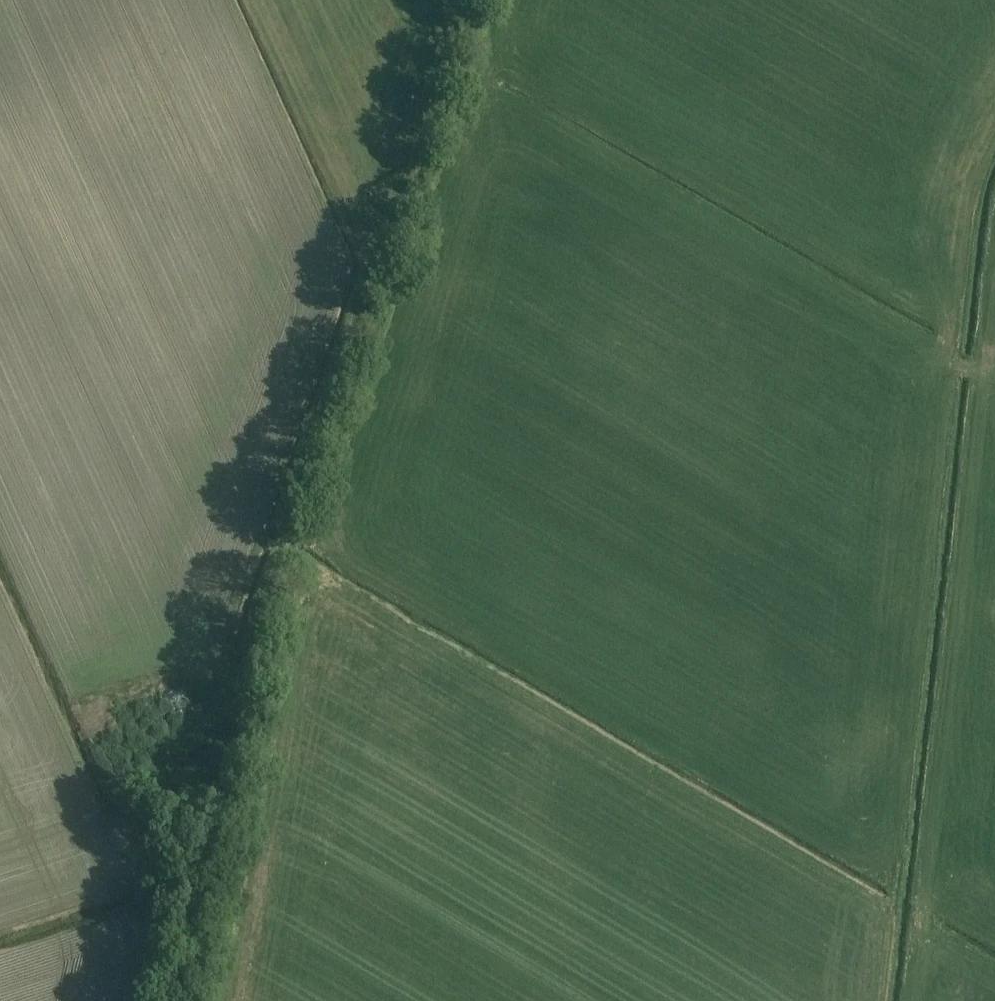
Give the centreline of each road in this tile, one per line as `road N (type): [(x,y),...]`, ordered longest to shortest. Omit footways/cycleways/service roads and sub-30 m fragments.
road 1 (track): [(179,1000),(280,558),(366,284)]

